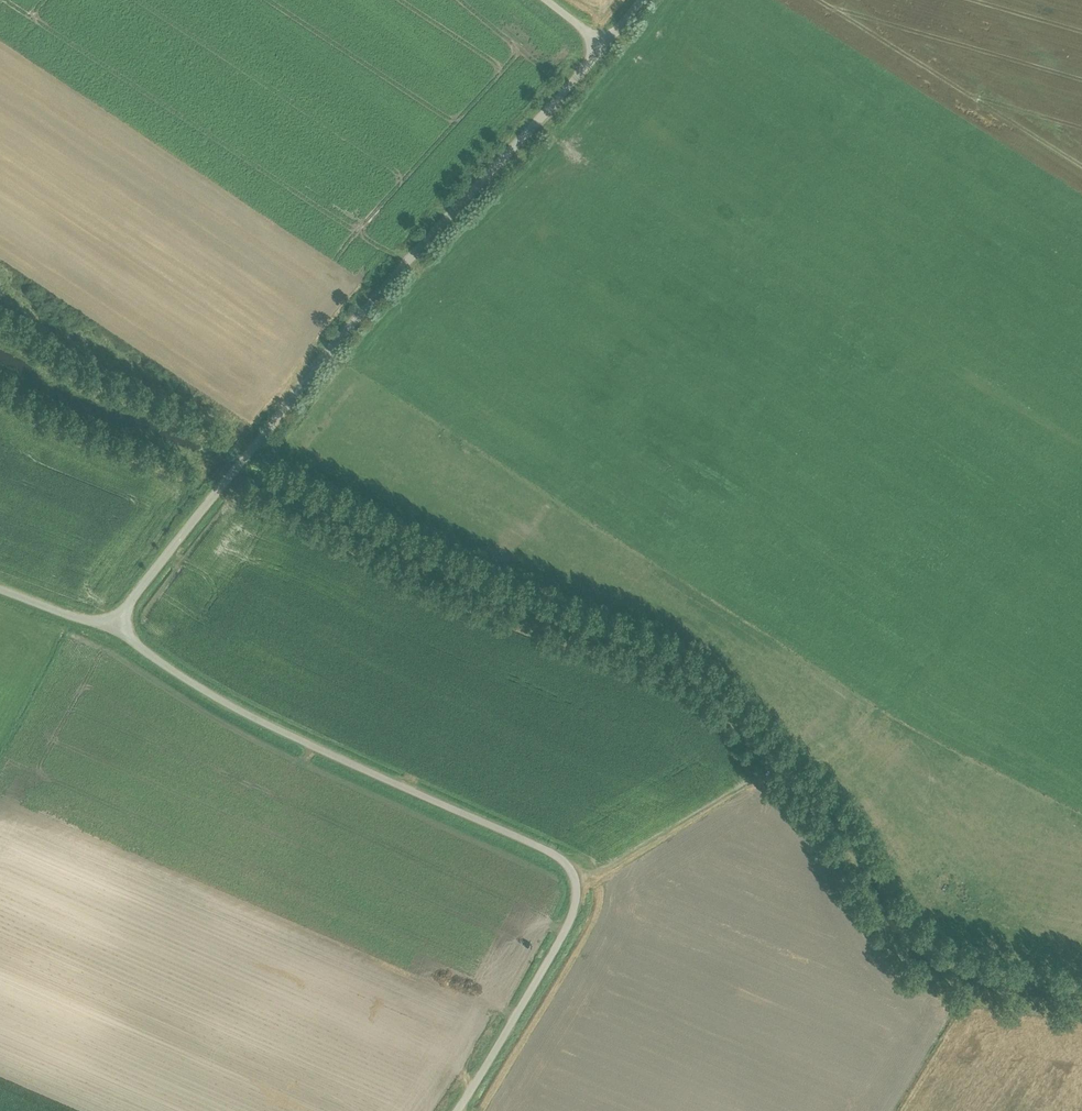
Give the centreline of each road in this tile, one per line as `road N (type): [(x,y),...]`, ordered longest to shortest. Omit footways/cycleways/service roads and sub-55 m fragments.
road 1 (unclassified): [(113,628),(185,679),(557,856),(571,870),(577,895),(566,929),(457,1110)]
road 2 (unclassified): [(604,45),(365,308),(113,628)]
road 3 (track): [(839,749),(819,761),(789,762),(595,874),(575,878)]

